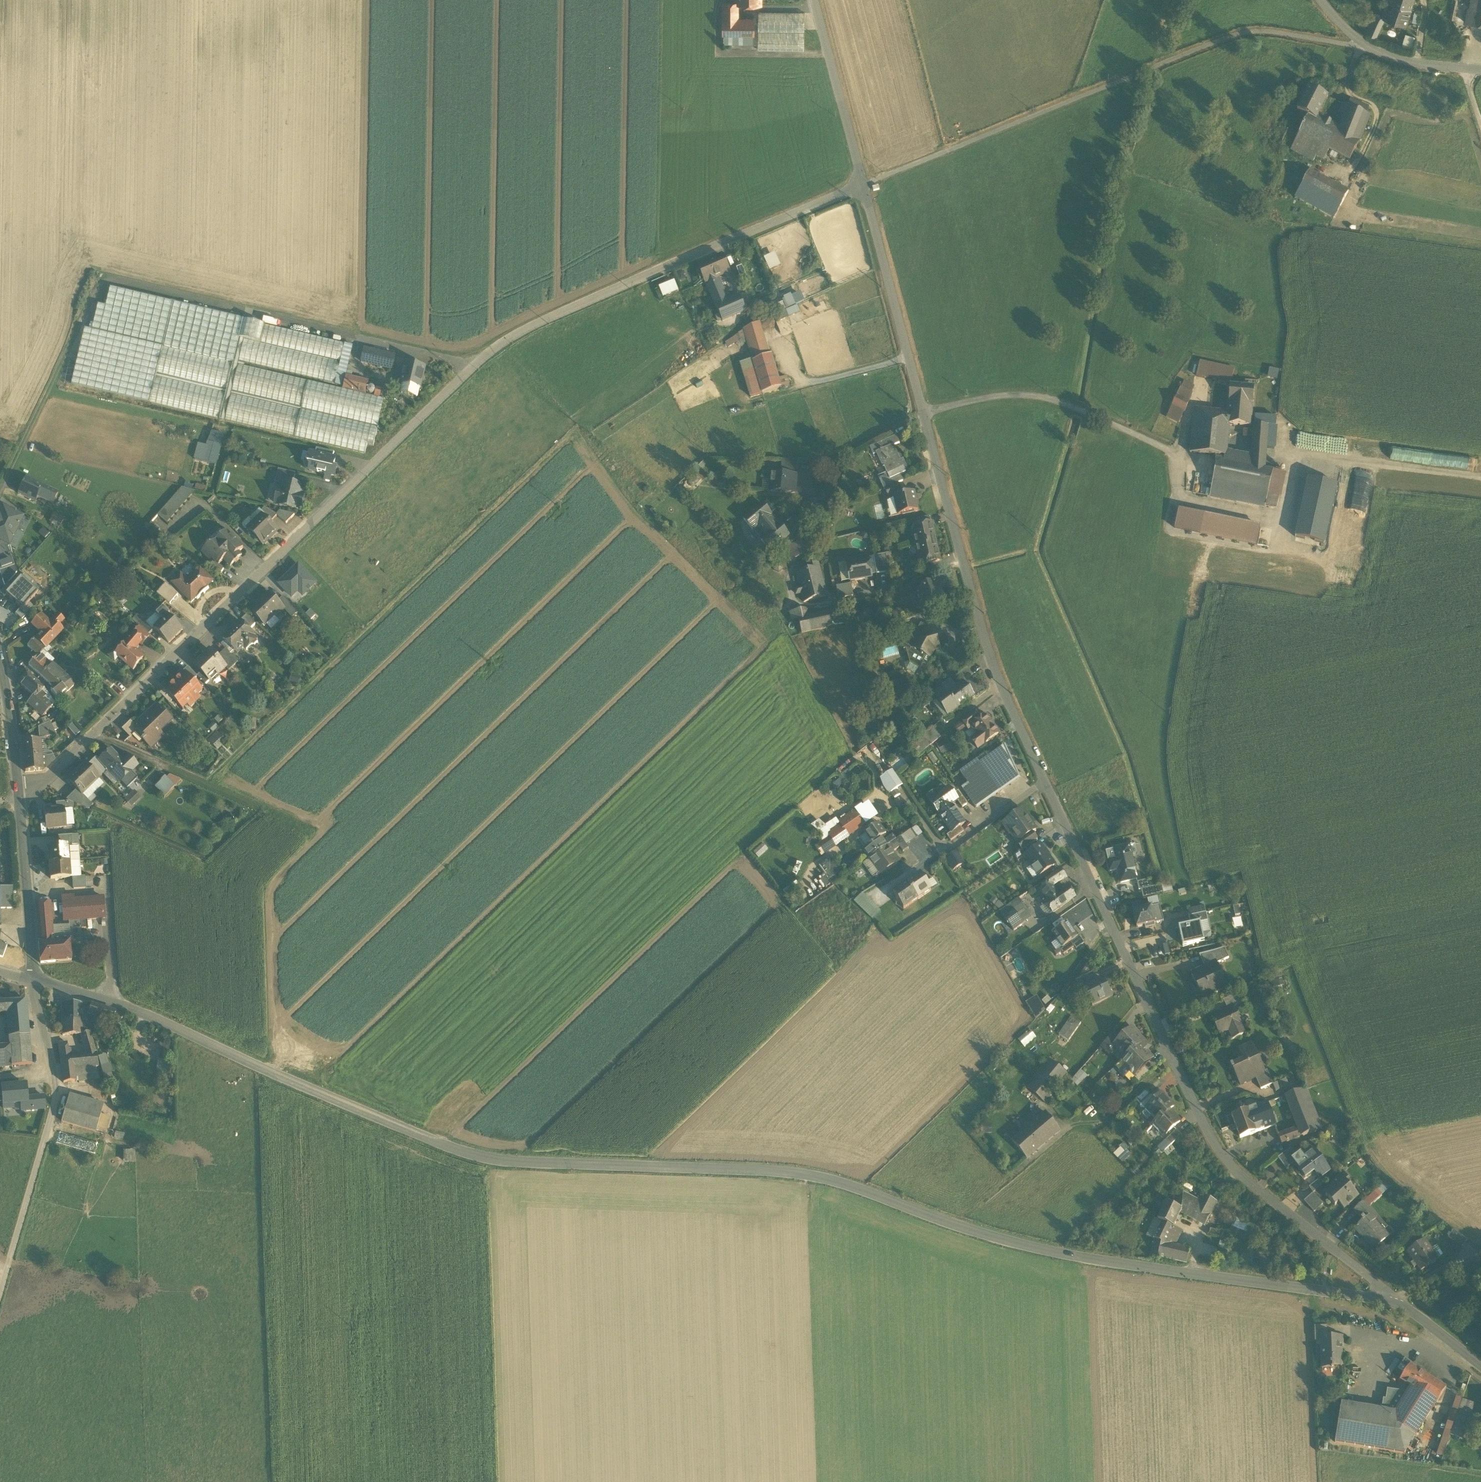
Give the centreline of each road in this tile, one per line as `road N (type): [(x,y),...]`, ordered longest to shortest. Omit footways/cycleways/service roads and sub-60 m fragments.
road 1 (secondary): [(35,980),(110,1002),(467,1154),(803,1174),(1072,1256),(1394,1302)]
road 2 (residential): [(862,185),(506,339),(42,782),(19,788)]
road 3 (residential): [(1394,1302),(1218,1153),(1045,782)]
road 4 (residential): [(1045,782),(987,650),(862,185)]
road 5 (track): [(1346,101),(1364,47),(1273,32),(1235,35),(862,185)]
road 6 (unclassified): [(0,1291),(57,1087)]
road 7 (residential): [(1045,782),(944,851),(901,789)]
road 8 (secondary): [(35,980),(19,788)]
road 9 (residential): [(862,185),(814,0)]
road 10 (track): [(1480,480),(1294,457)]
road 11 (residential): [(1480,71),(1364,47),(1325,0)]
road 12 (secondary): [(19,788),(0,659)]

